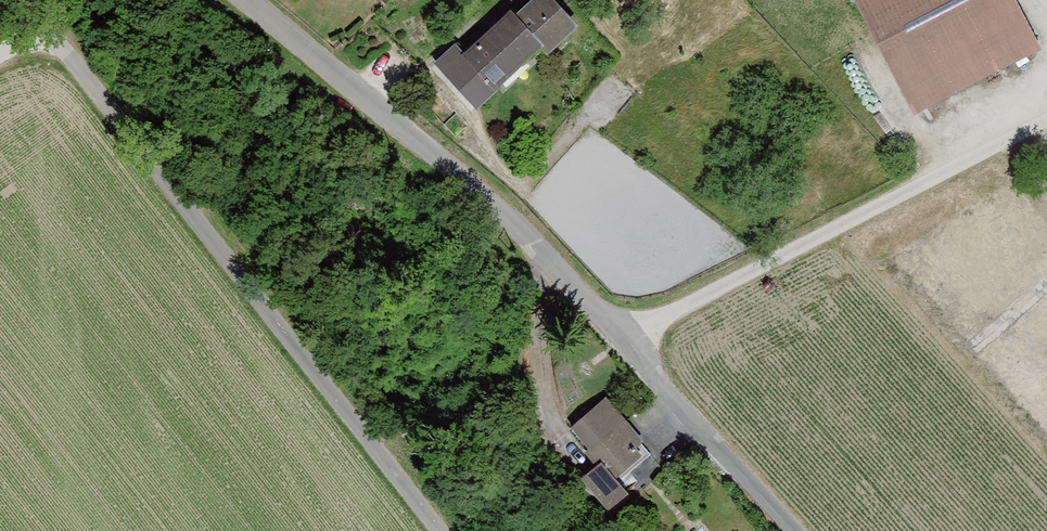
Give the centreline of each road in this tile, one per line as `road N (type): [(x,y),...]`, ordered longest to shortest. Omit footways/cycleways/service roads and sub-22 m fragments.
road 1 (track): [(21,0),(439,530)]
road 2 (residential): [(250,0),(634,333)]
road 3 (track): [(634,333),(1046,121)]

